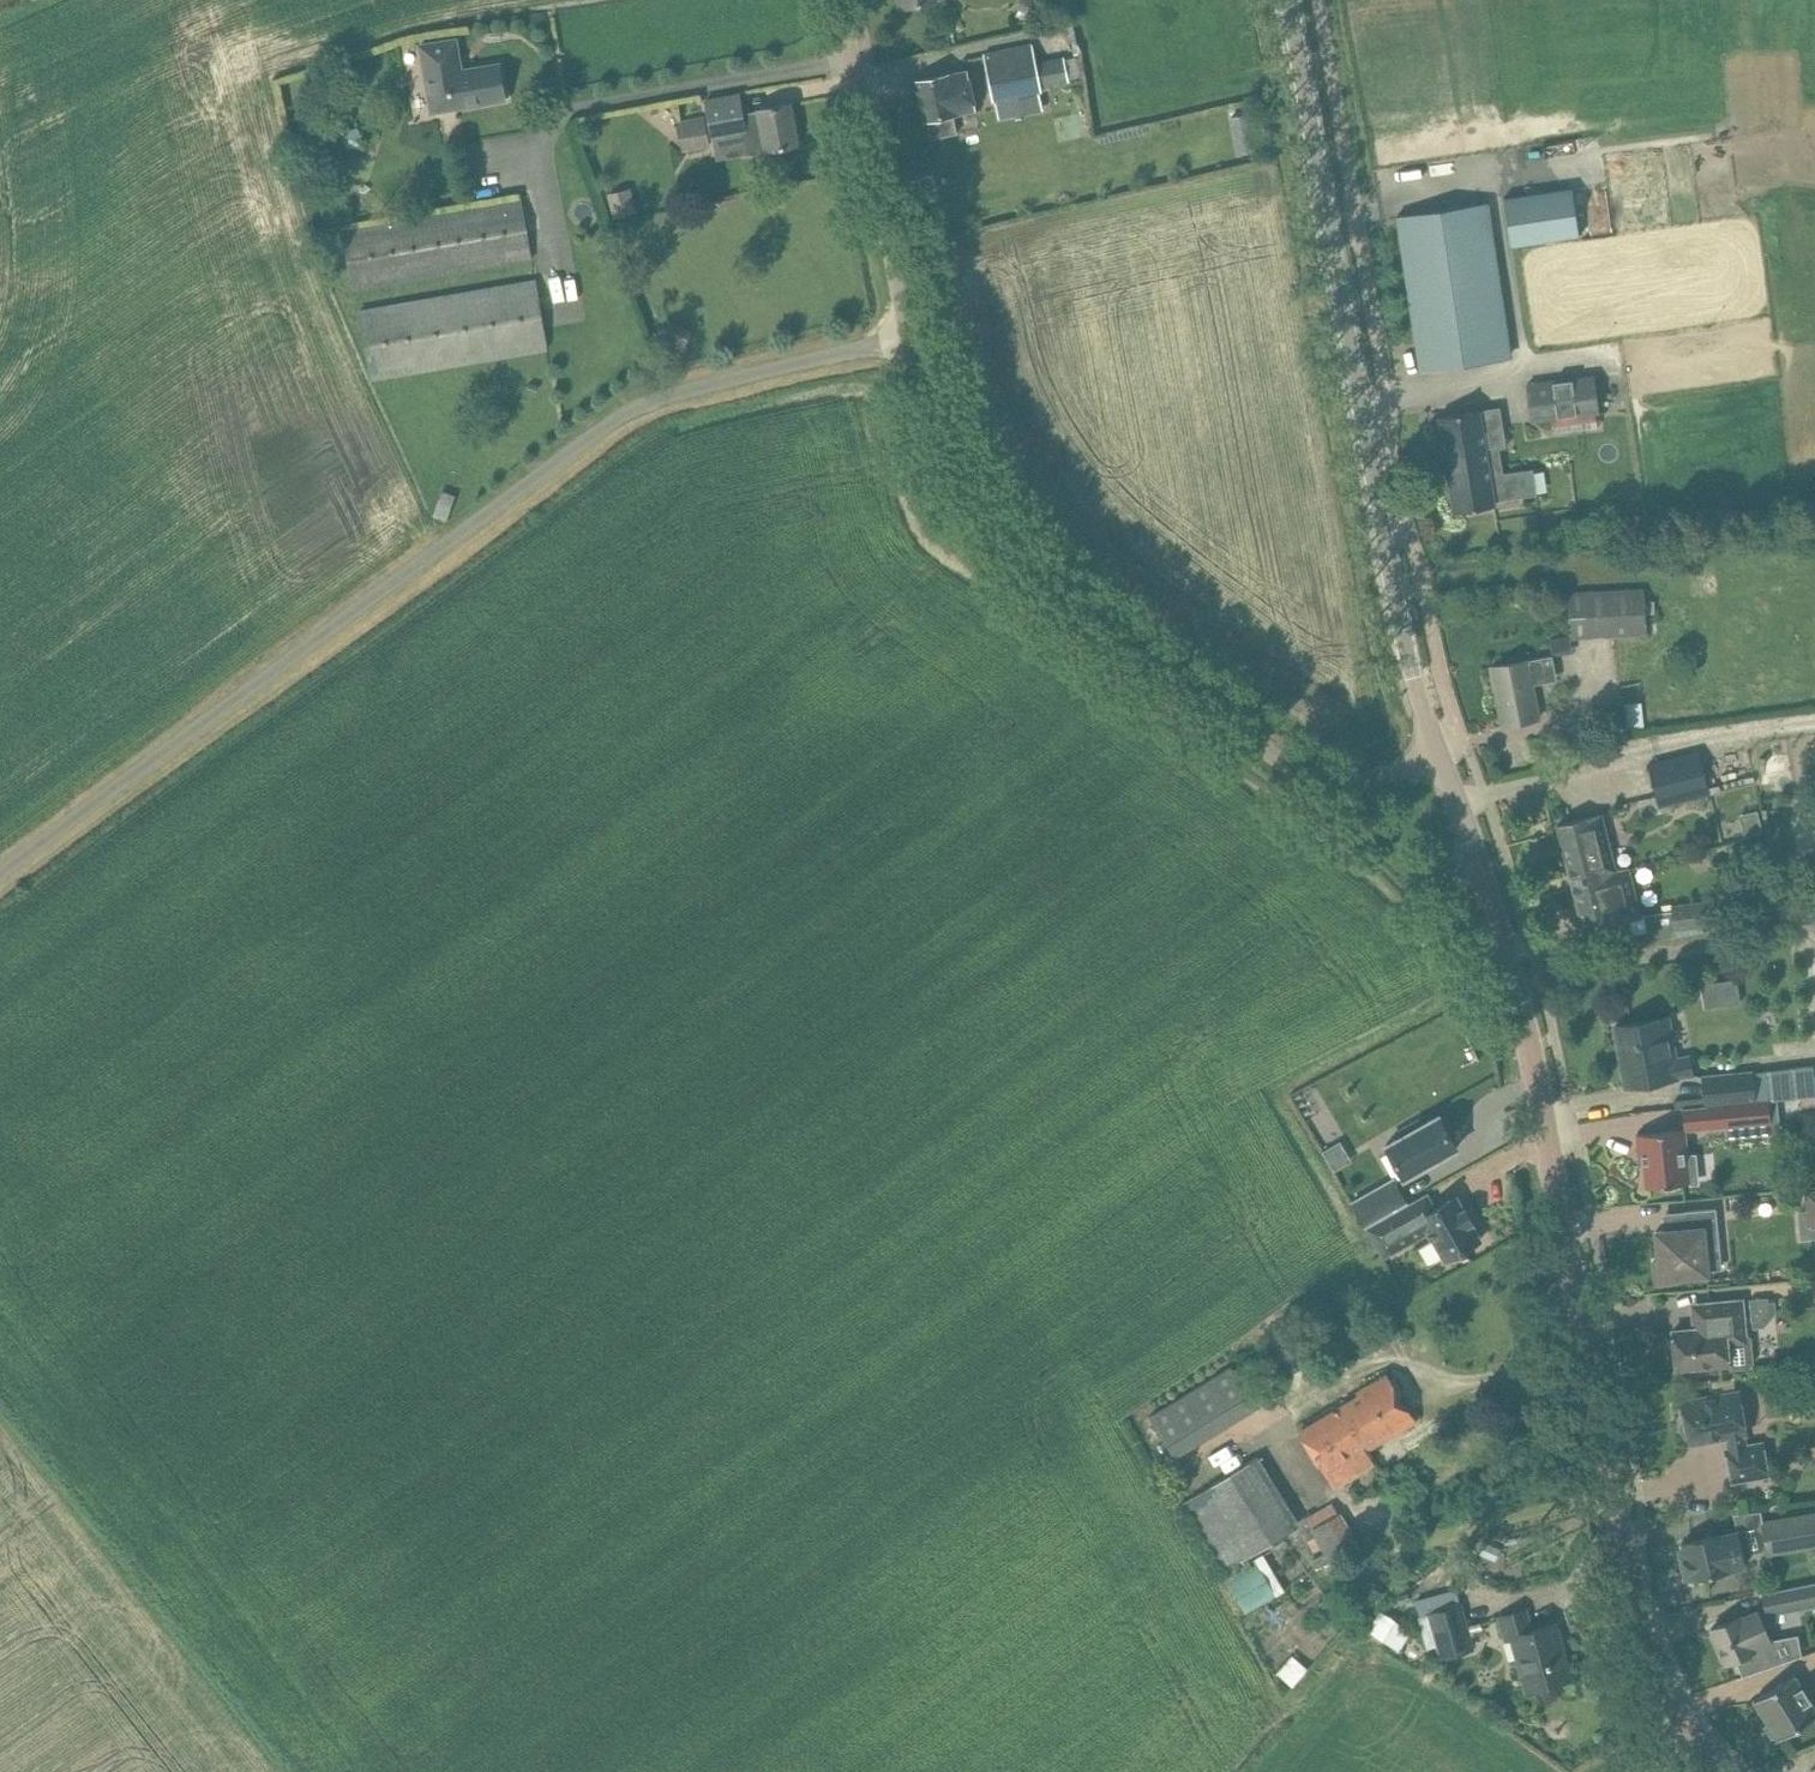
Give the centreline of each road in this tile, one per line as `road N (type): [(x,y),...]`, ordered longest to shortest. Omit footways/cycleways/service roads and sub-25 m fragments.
road 1 (unclassified): [(1438,757),(1346,788),(1308,782),(1078,608),(1010,539),(949,445),(913,336),(842,0)]
road 2 (track): [(0,879),(635,408),(913,336)]
road 3 (tertiary): [(1727,1771),(1673,1708),(1635,1605),(1533,1057),(1483,874),(1438,757)]
road 4 (tertiary): [(1438,757),(1411,679),(1291,0)]

